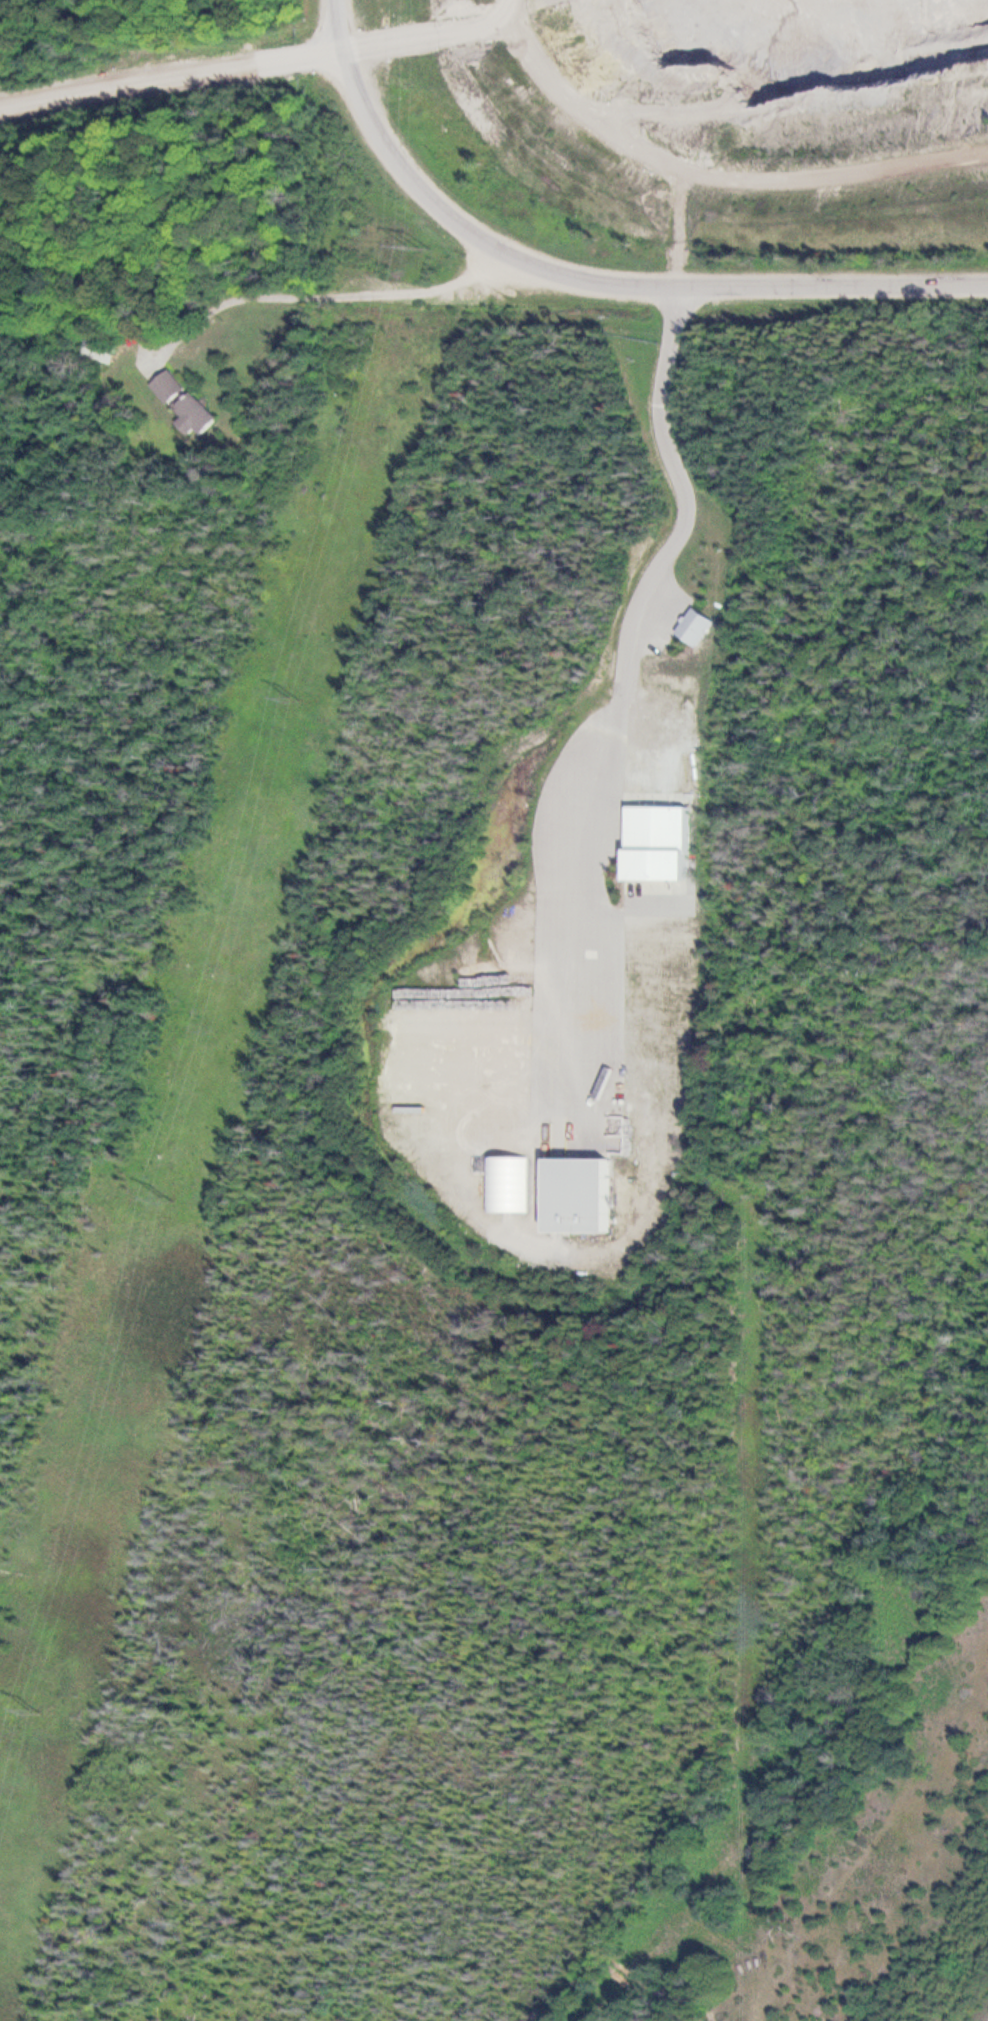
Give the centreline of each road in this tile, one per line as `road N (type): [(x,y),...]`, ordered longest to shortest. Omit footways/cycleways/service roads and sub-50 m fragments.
road 1 (residential): [(987,282),(593,285),(527,272),(432,204),(378,144),(339,52),(337,0)]

